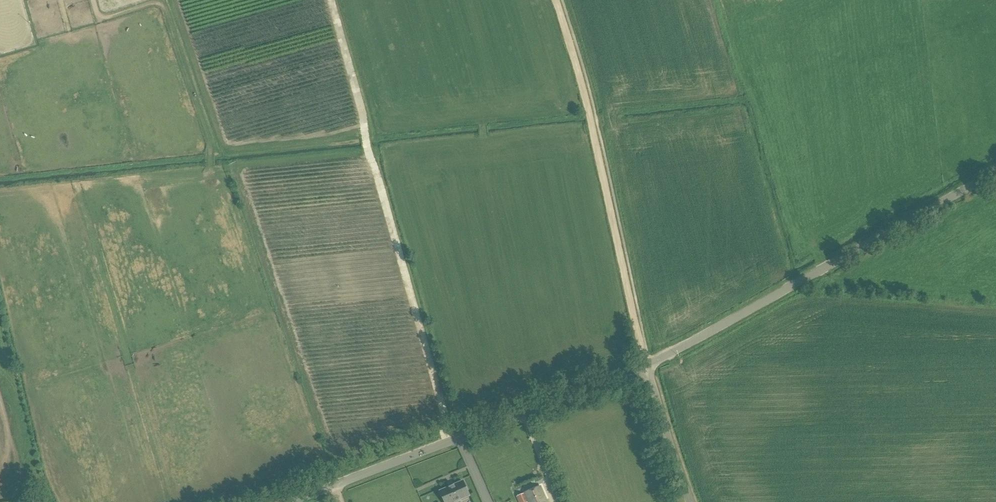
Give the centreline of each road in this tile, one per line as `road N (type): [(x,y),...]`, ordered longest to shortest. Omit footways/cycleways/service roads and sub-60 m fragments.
road 1 (unclassified): [(644,365),(995,172)]
road 2 (unclassified): [(290,501),(644,365)]
road 3 (unclassified): [(555,0),(588,105),(644,365)]
road 4 (unclassified): [(690,501),(644,365)]

